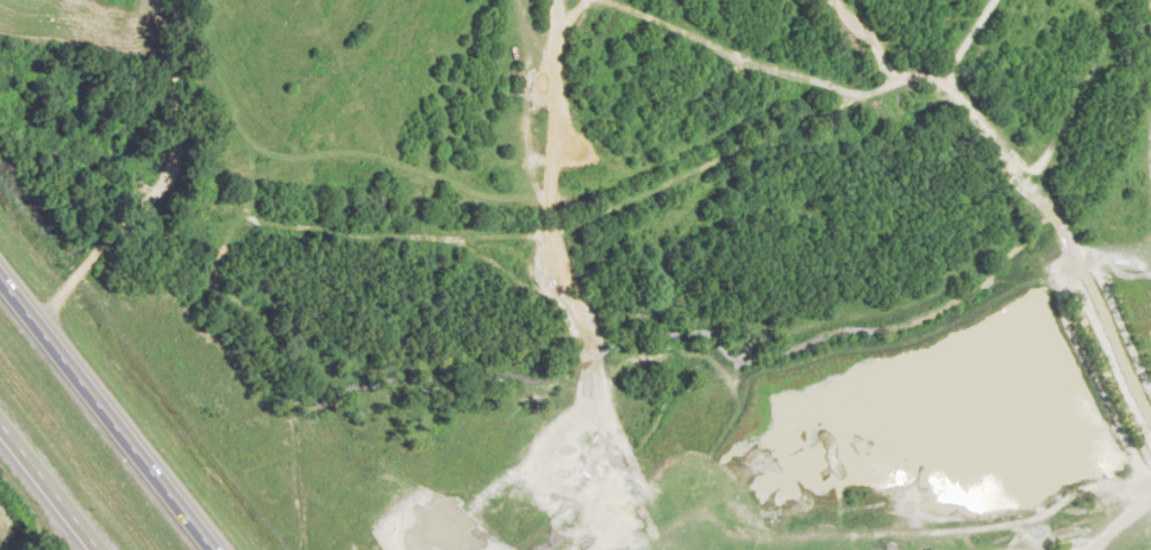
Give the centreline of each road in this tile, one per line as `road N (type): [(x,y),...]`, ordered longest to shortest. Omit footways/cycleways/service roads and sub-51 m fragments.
road 1 (trunk): [(215,549),(0,275)]
road 2 (trunk): [(0,421),(101,549)]

